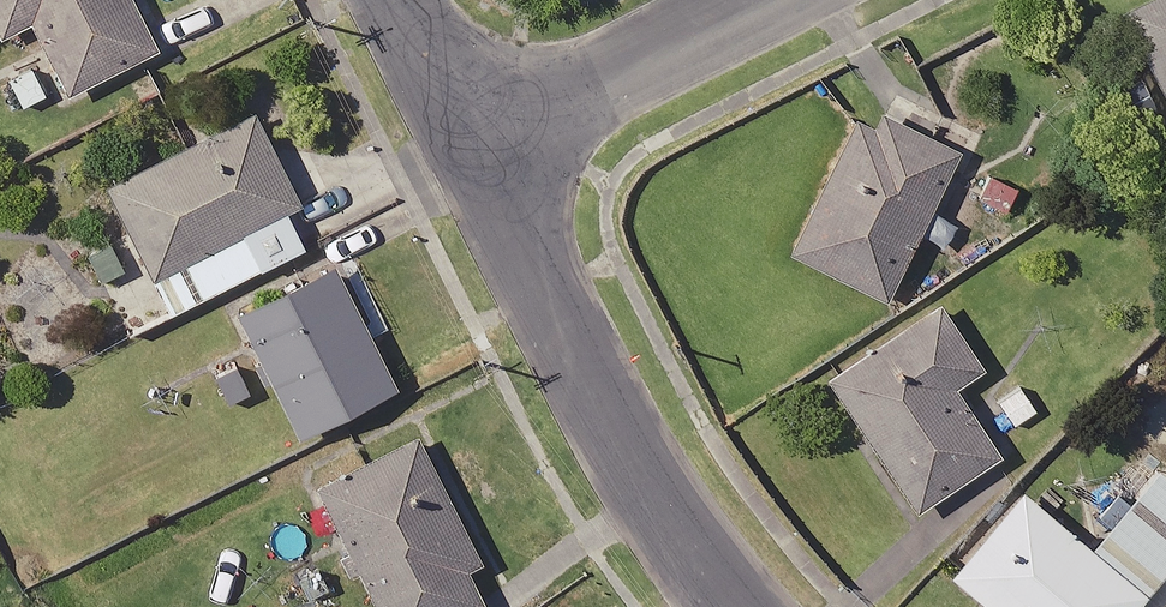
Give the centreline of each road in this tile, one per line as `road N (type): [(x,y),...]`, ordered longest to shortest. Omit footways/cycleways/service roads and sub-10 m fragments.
road 1 (residential): [(475,151),(635,475),(735,606)]
road 2 (residential): [(475,151),(775,0)]
road 3 (residential): [(396,0),(475,151)]

